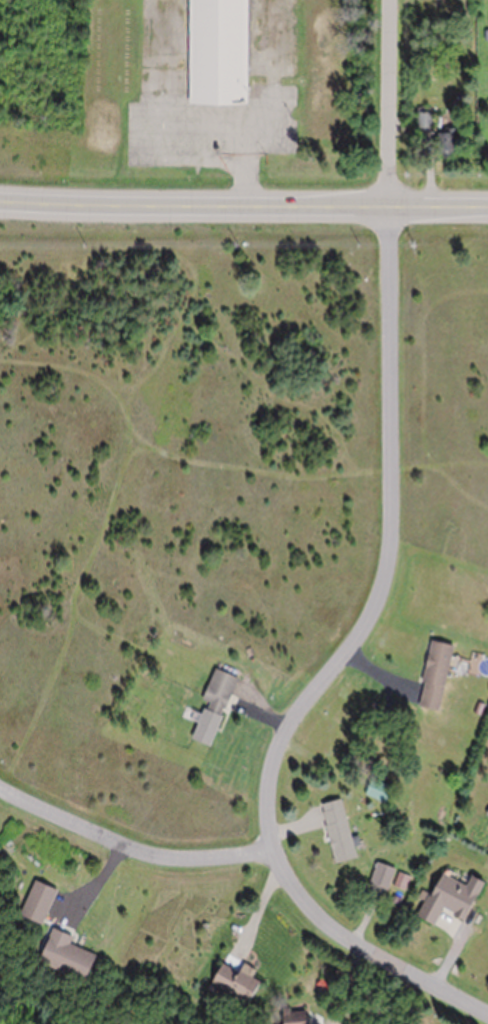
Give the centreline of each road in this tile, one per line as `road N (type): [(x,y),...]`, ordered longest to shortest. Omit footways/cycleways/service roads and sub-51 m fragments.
road 1 (residential): [(487,1007),(297,897),(272,815),(269,779),(280,737),(362,644),(389,568),(385,208)]
road 2 (primary): [(487,209),(0,201)]
road 3 (residential): [(278,855),(136,852),(0,785)]
road 4 (residential): [(385,208),(386,0)]

